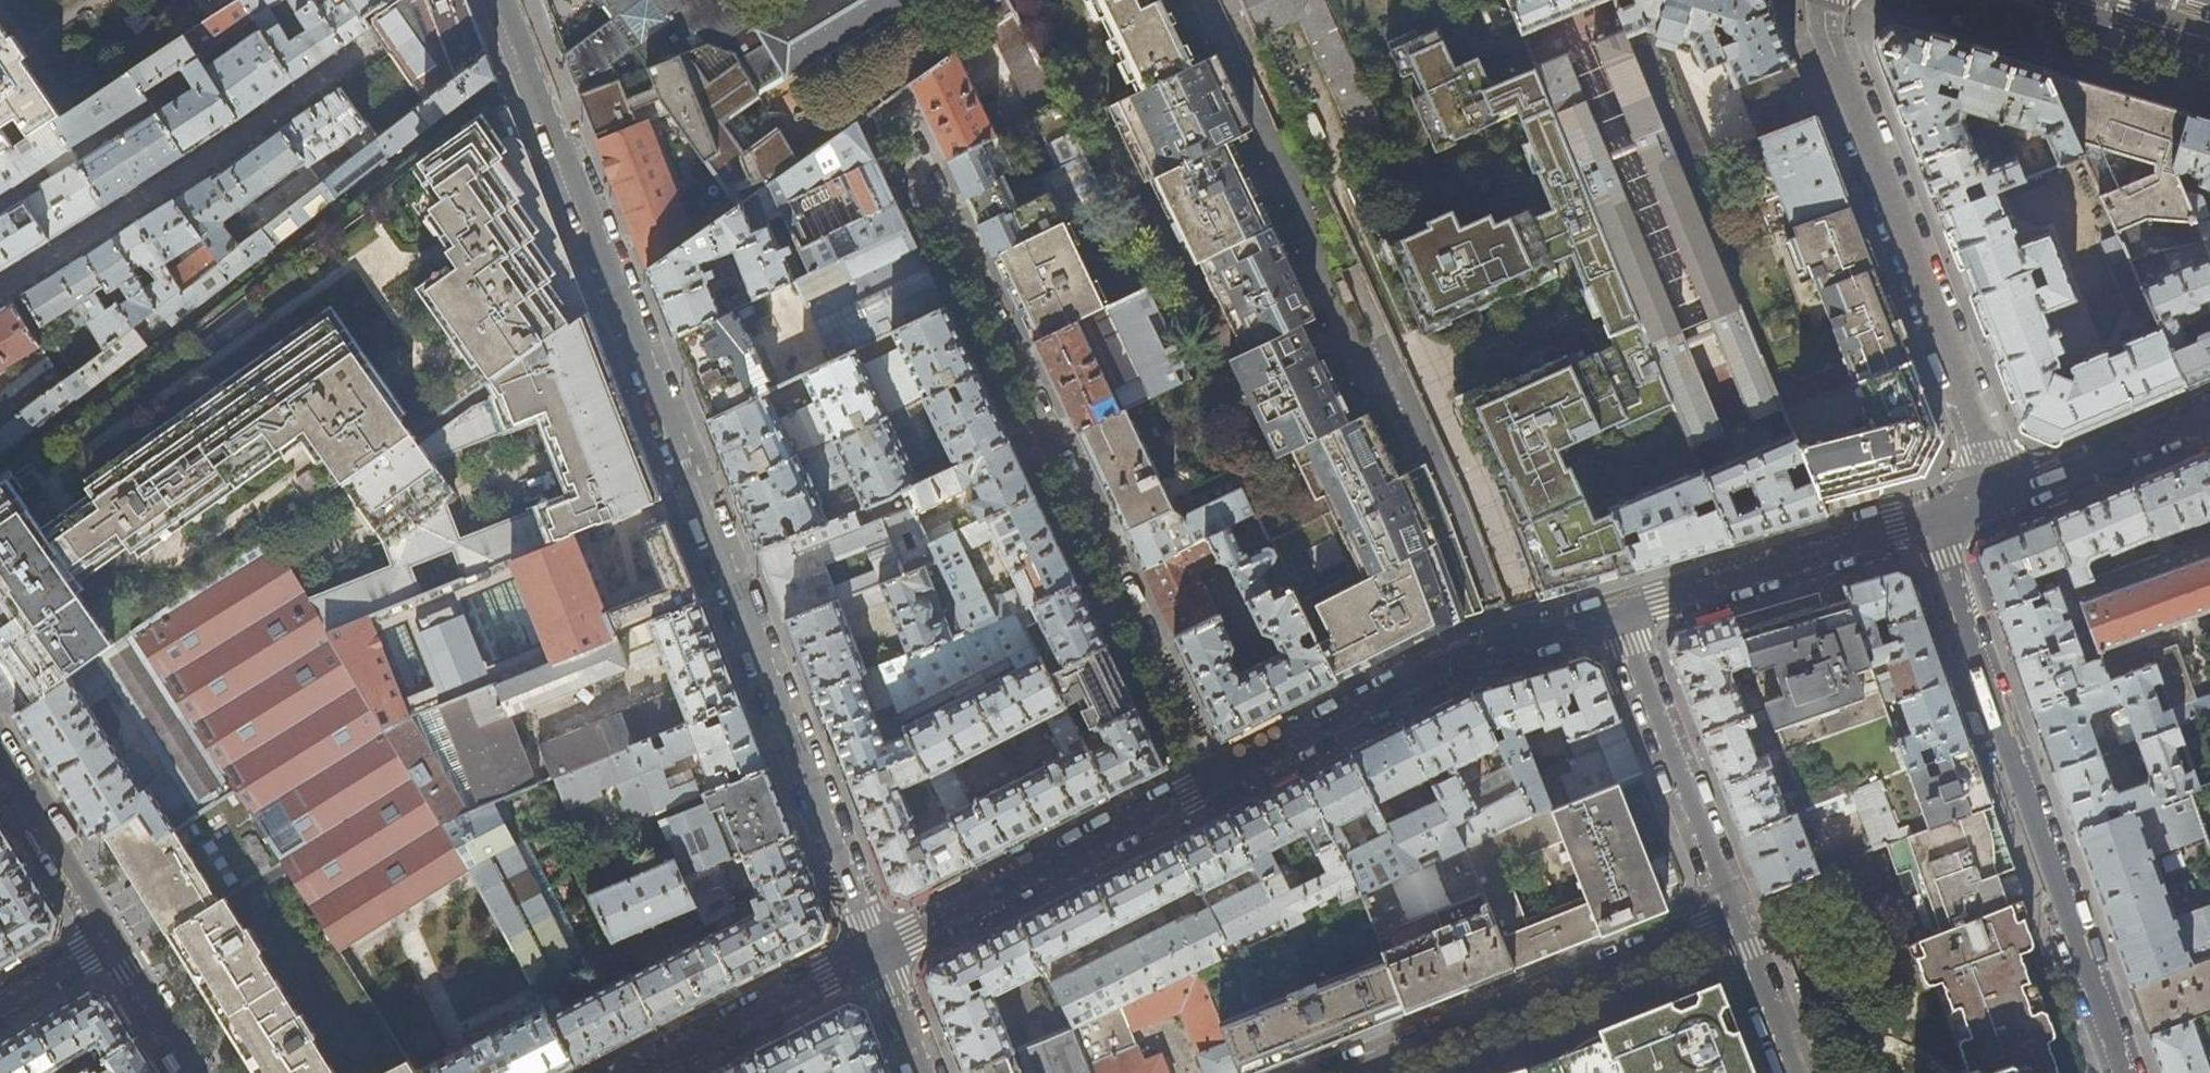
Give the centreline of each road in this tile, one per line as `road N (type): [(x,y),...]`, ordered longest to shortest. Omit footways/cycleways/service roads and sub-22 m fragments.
road 1 (residential): [(505,0),(875,955)]
road 2 (residential): [(1214,782),(900,119)]
road 3 (residential): [(1932,521),(2123,1072)]
road 4 (residential): [(2001,496),(1823,33),(1826,0)]
road 5 (residential): [(0,289),(370,46)]
road 6 (residential): [(1214,782),(1456,662),(1615,616)]
road 7 (residential): [(1735,919),(1341,1072)]
road 8 (residential): [(875,955),(1214,782)]
road 9 (residential): [(1615,616),(1932,521)]
road 10 (residential): [(1735,919),(1615,616)]
road 11 (residential): [(635,1072),(875,955)]
road 12 (residential): [(2001,496),(2209,414)]
road 13 (residential): [(114,940),(0,753)]
road 14 (residential): [(1797,1072),(1735,919)]
road 15 (residential): [(199,1072),(114,940)]
road 16 (residential): [(0,1007),(114,940)]
road 17 (residential): [(875,955),(923,1072)]
road 18 (primary): [(2088,1),(2209,37)]

